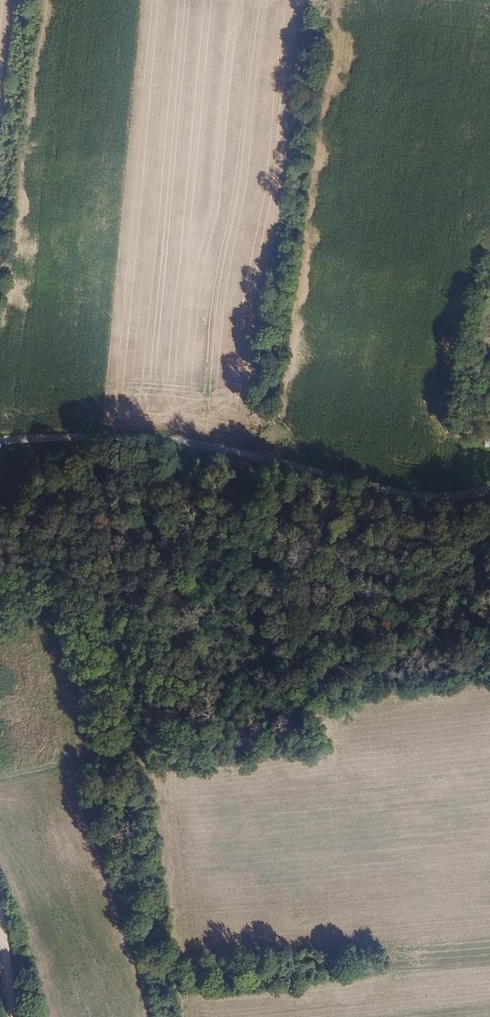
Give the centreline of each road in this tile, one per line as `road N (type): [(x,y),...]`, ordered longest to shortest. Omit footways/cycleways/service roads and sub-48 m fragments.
road 1 (unclassified): [(0,440),(207,444),(409,493),(489,490)]

